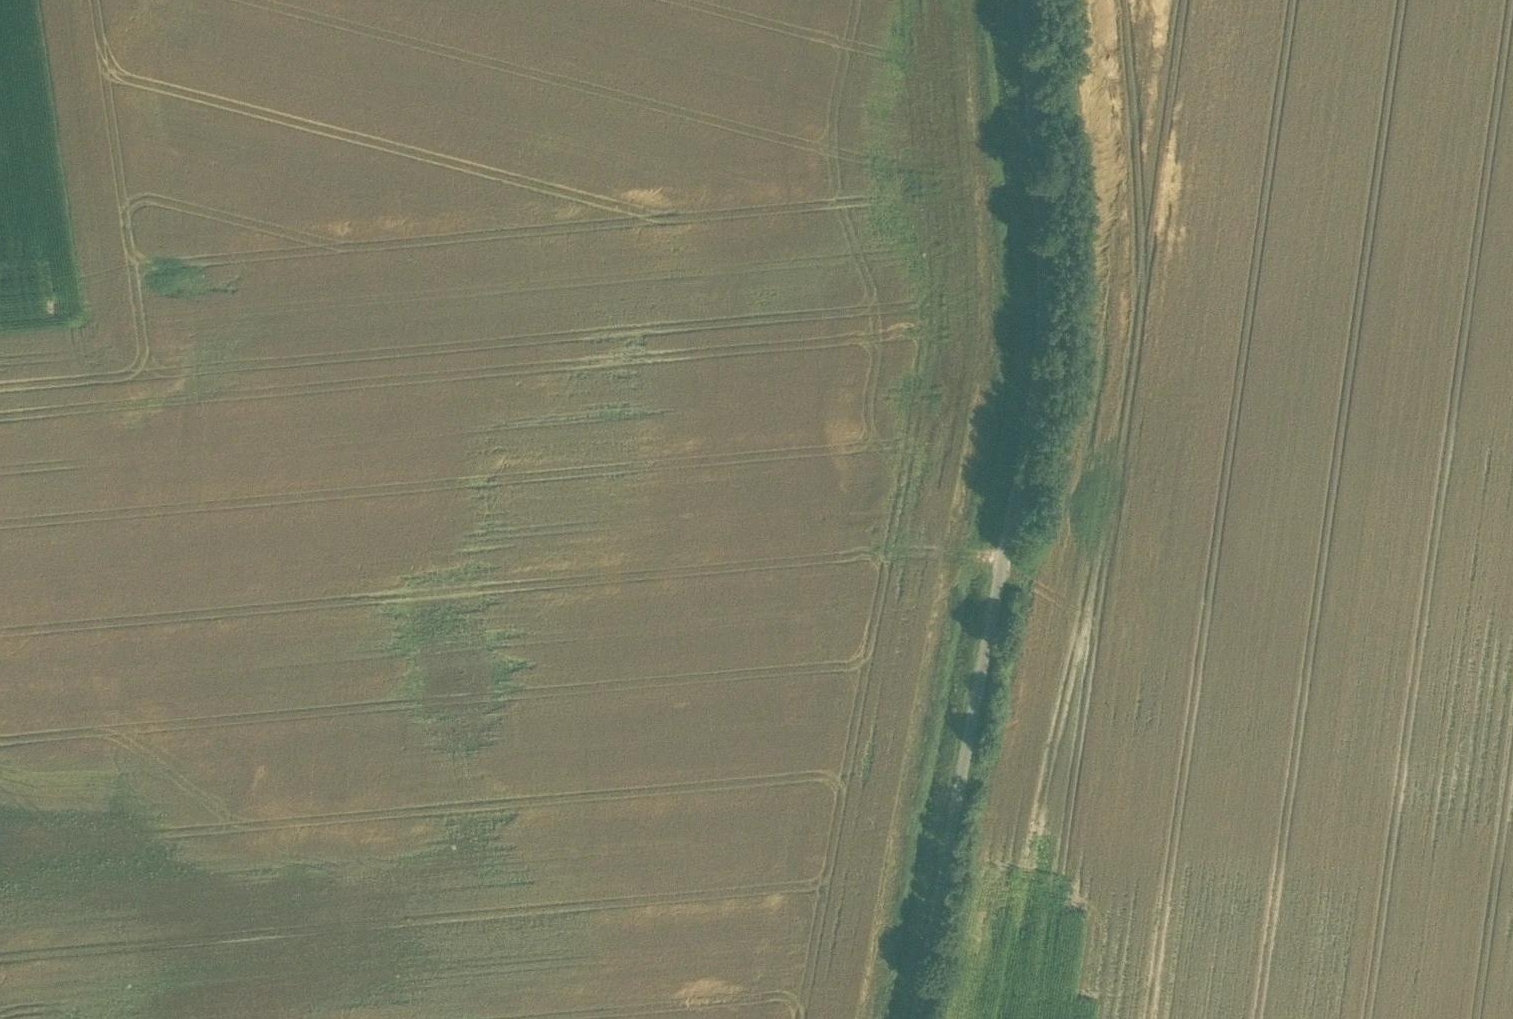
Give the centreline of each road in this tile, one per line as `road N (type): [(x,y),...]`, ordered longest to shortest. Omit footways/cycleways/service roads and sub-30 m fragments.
road 1 (unclassified): [(1028,0),(1043,214),(1039,382),(922,1018)]

